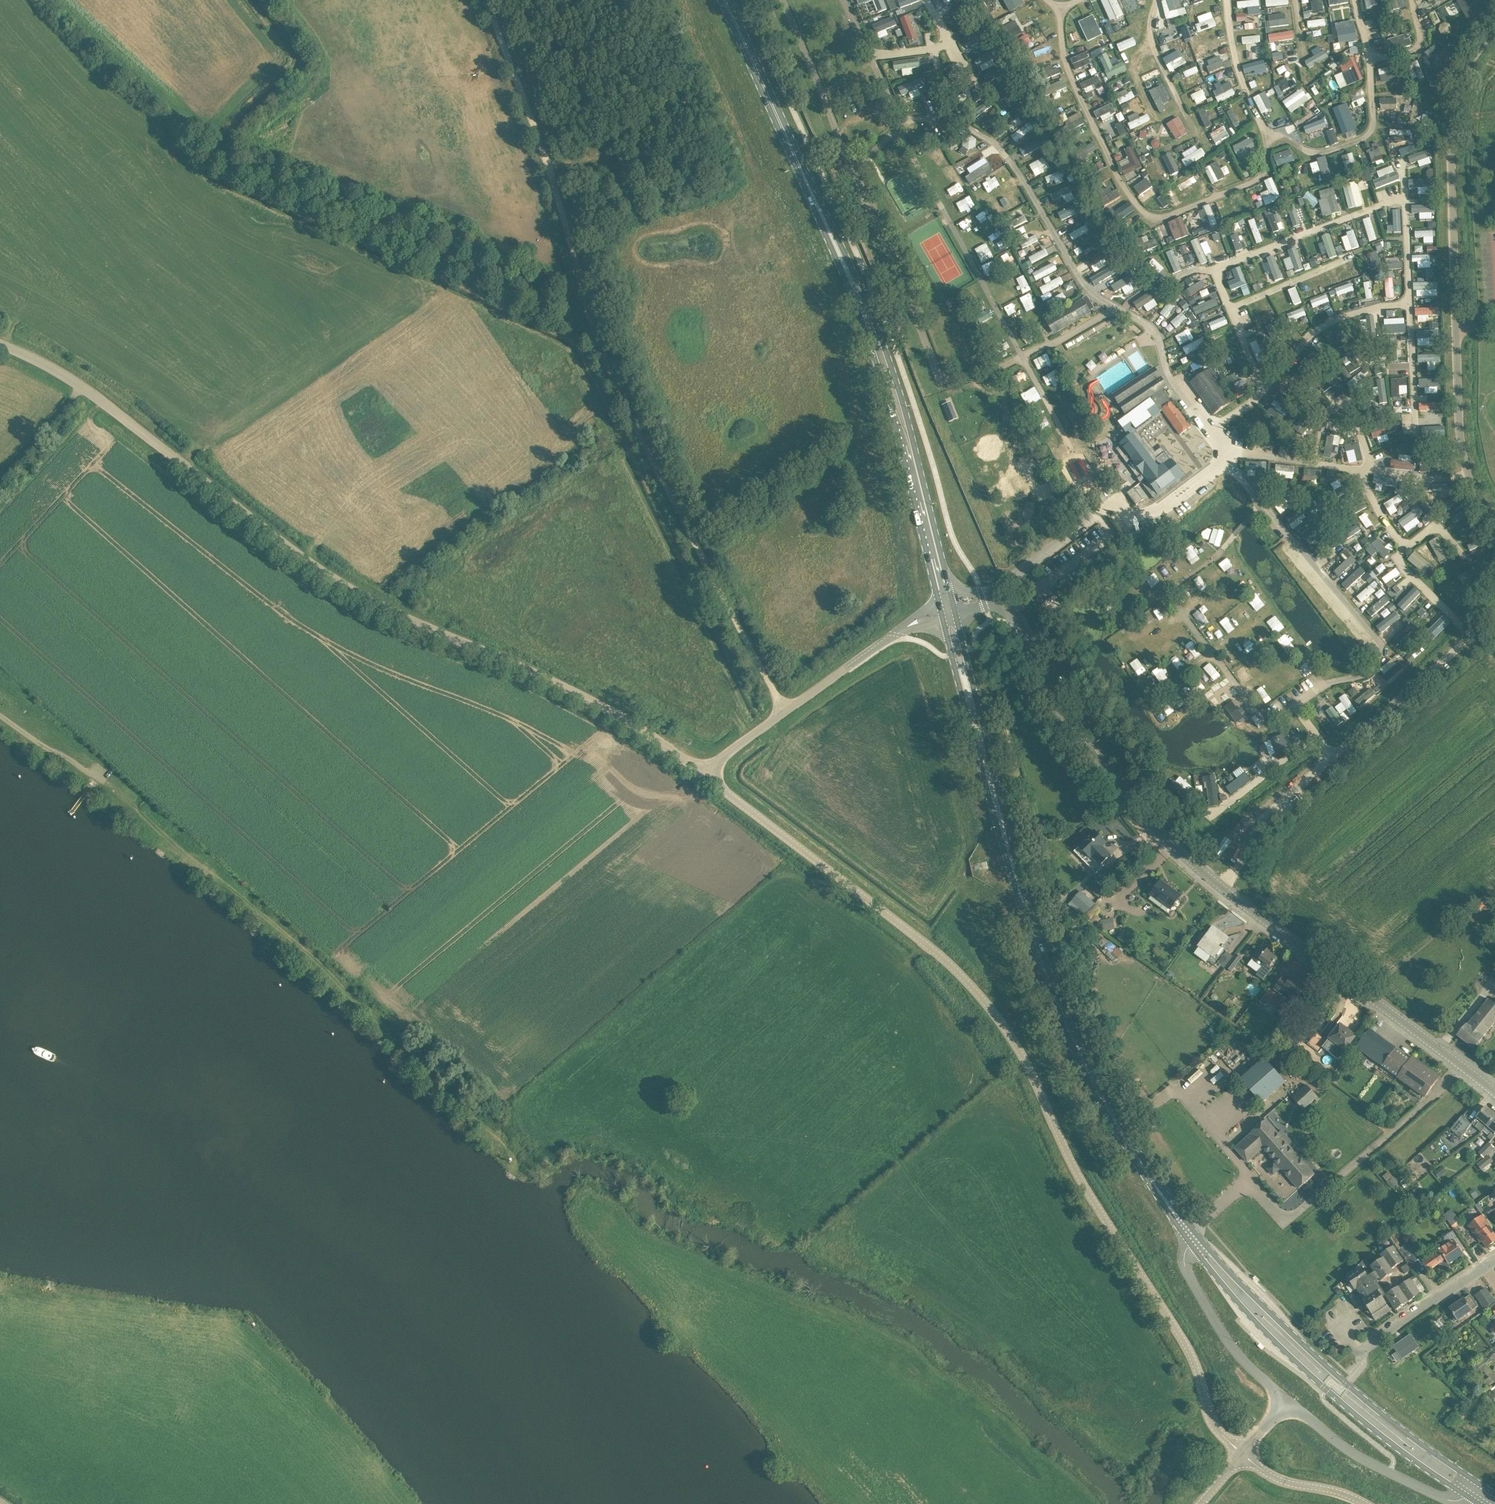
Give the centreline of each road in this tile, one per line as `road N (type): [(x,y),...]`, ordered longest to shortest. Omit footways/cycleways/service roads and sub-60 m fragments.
road 1 (unclassified): [(1243,1454),(1213,1423),(1190,1353),(978,993),(705,768)]
road 2 (unclassified): [(705,768),(363,598),(113,409),(0,345)]
road 3 (track): [(483,0),(549,169),(598,351),(784,712)]
road 4 (unclassified): [(1494,1091),(1166,838),(1089,747),(1005,601),(983,597),(947,612)]
road 5 (primary): [(1194,1239),(1094,1083),(1047,974),(947,612)]
road 6 (primary): [(947,612),(887,381),(731,0)]
road 7 (unclassified): [(1494,521),(1468,477),(1459,441),(1452,101),(1494,30)]
road 8 (primary): [(1194,1239),(1225,1288),(1326,1390),(1419,1465),(1472,1488)]
road 9 (primary): [(1472,1488),(1194,1239)]
road 10 (unclassified): [(705,768),(895,635),(947,612)]
road 11 (tertiary): [(1472,1488),(1458,1500),(1432,1494),(1338,1442),(1288,1400)]
road 12 (tertiary): [(1288,1400),(1235,1351),(1190,1278),(1184,1257),(1194,1239)]
road 13 (residential): [(1360,1355),(1484,1265)]
road 14 (unclassified): [(1365,1503),(1280,1481),(1243,1454)]
road 15 (track): [(81,387),(0,478)]

